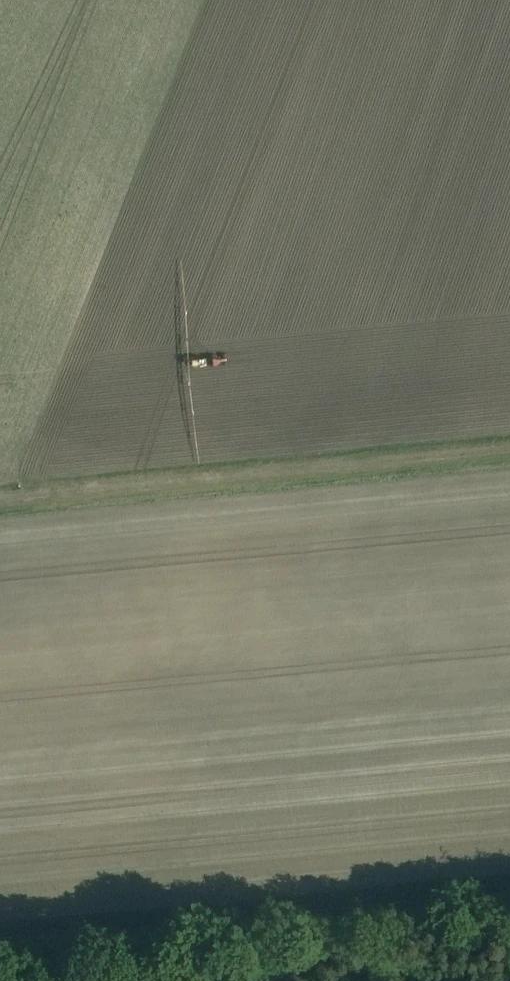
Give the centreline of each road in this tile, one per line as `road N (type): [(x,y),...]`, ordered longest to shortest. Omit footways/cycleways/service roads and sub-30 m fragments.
road 1 (track): [(0,941),(509,890)]
road 2 (track): [(509,438),(0,487)]

